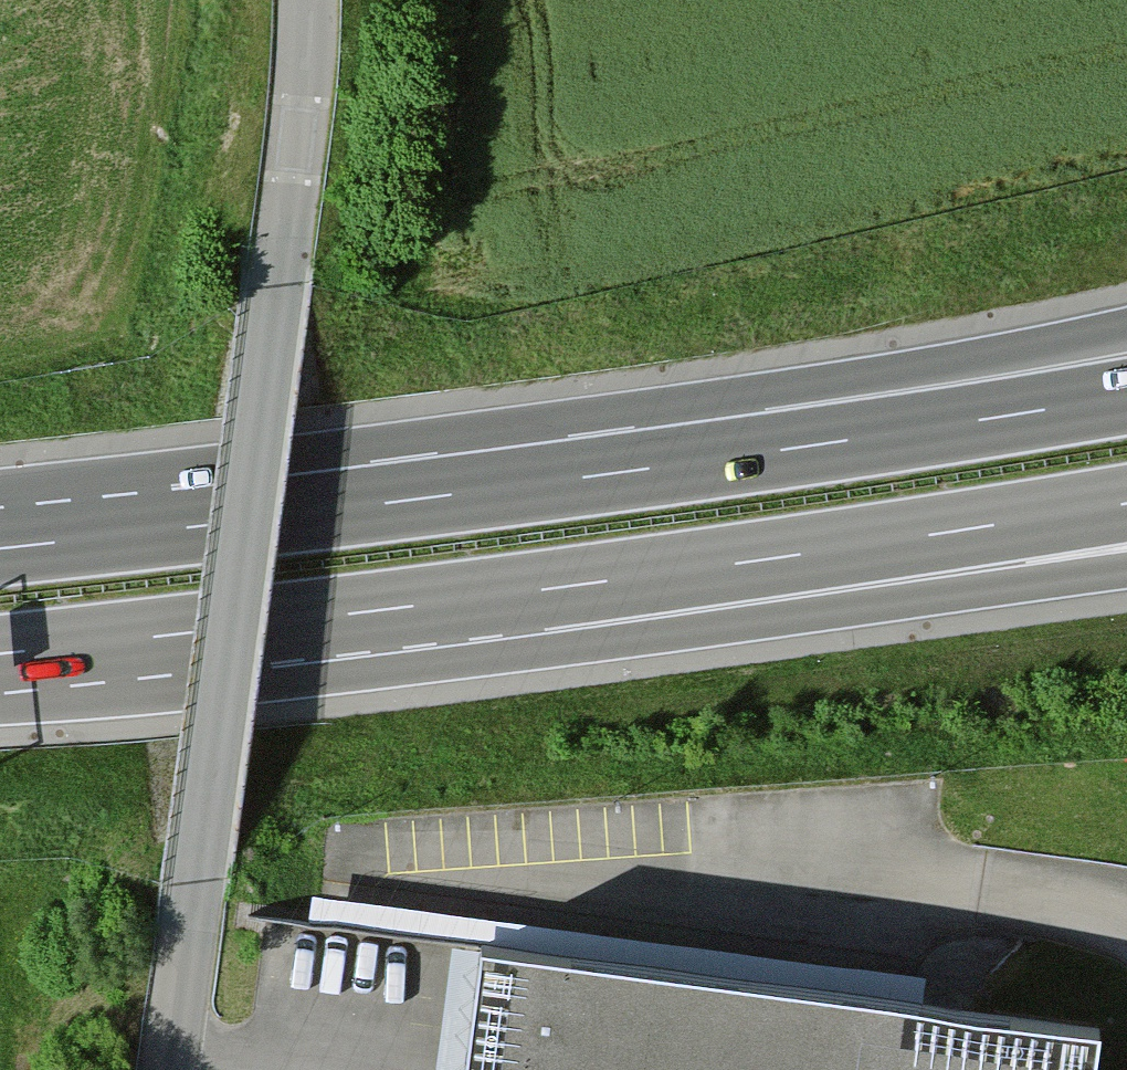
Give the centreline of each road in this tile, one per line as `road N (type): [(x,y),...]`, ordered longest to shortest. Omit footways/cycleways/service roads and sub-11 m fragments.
road 1 (unclassified): [(308,0),(297,138),(168,1069)]
road 2 (motorway): [(769,451),(0,547)]
road 3 (motorway): [(542,589),(1126,503)]
road 4 (motorway): [(542,589),(1126,543)]
road 5 (motorway): [(0,654),(542,589)]
road 6 (motorway): [(1126,343),(769,451)]
road 7 (motorway): [(1126,395),(769,451)]

